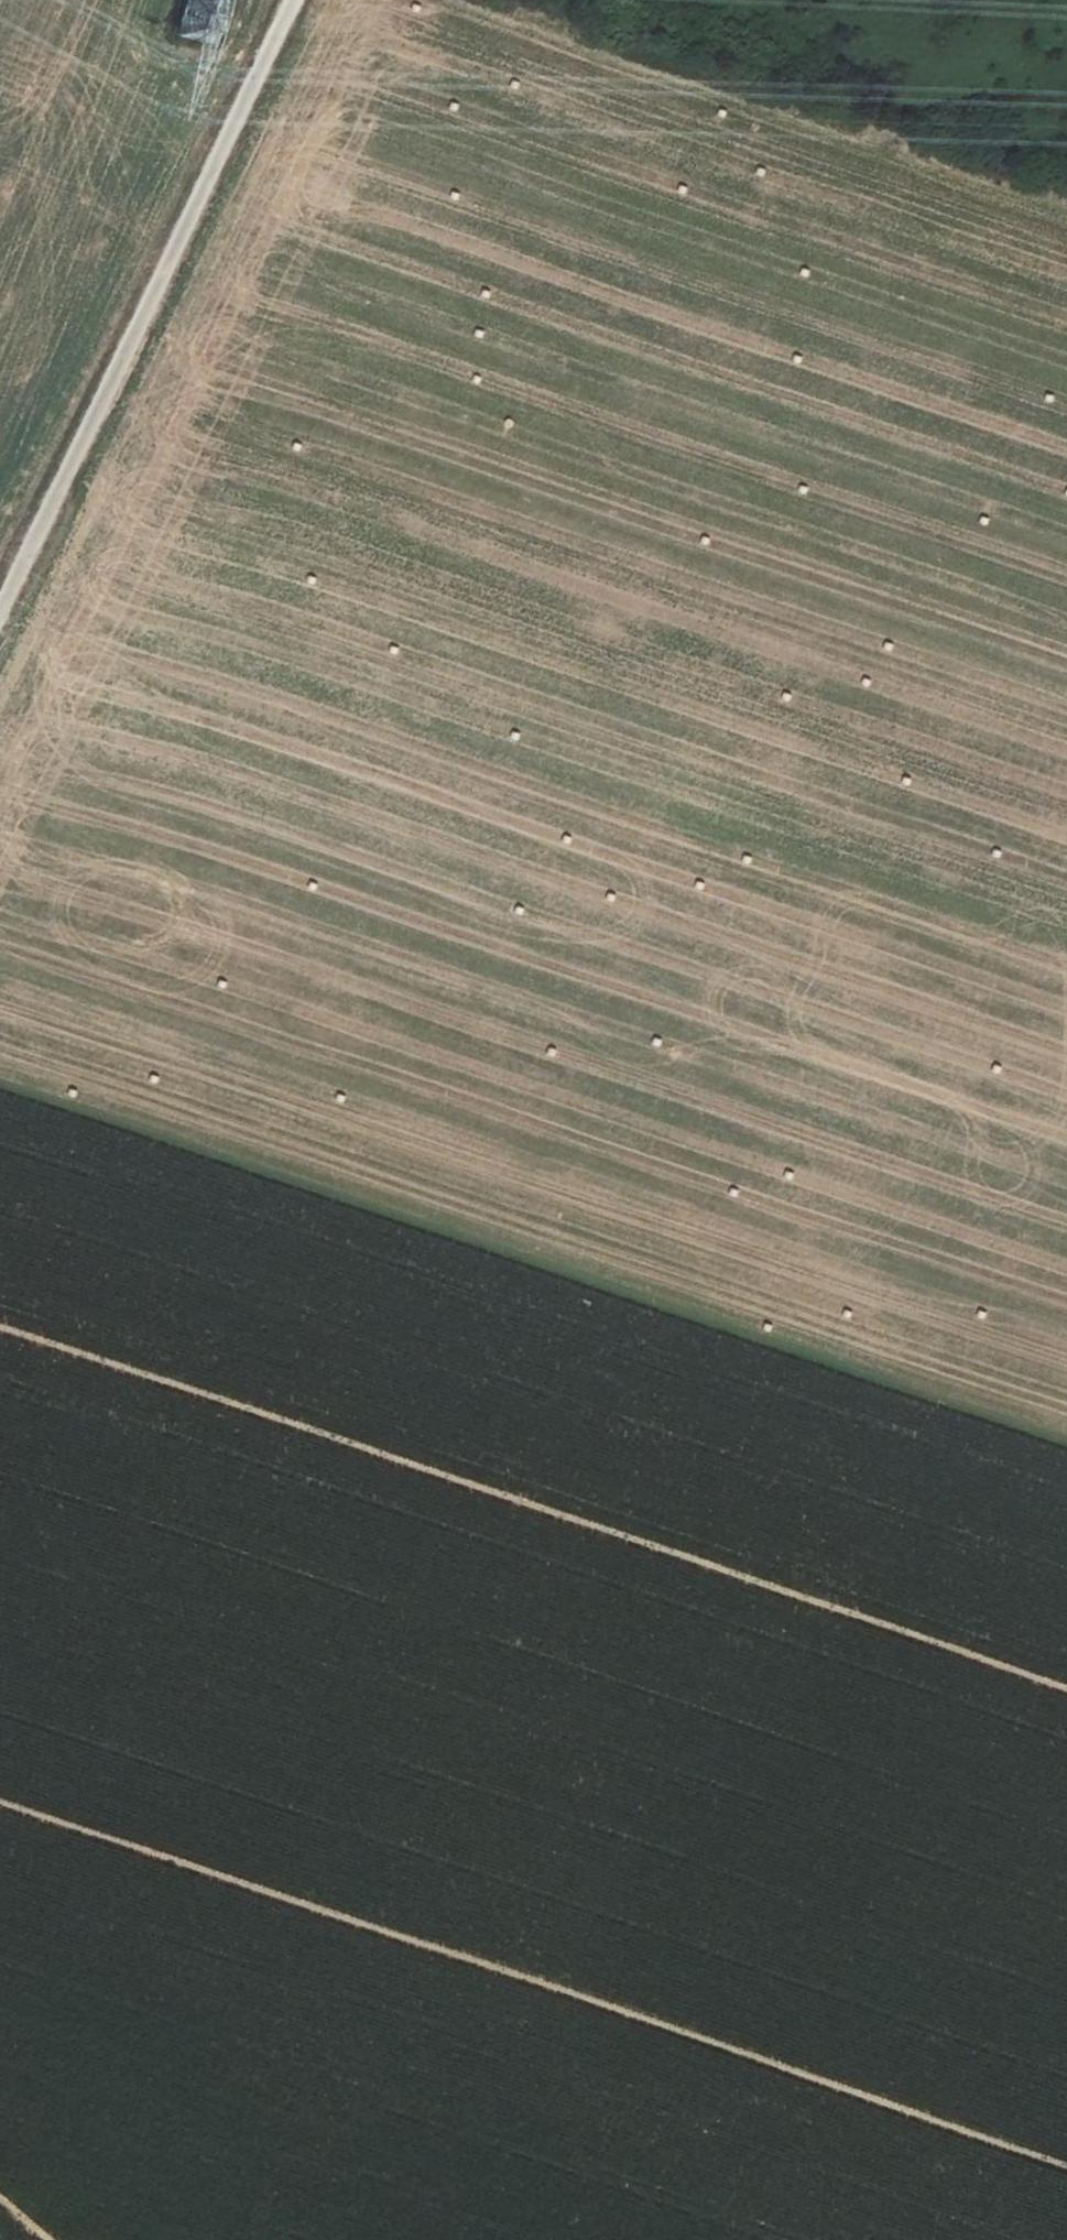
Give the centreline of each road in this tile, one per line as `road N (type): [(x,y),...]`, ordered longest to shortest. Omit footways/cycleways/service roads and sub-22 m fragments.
road 1 (track): [(291,0),(0,611)]

